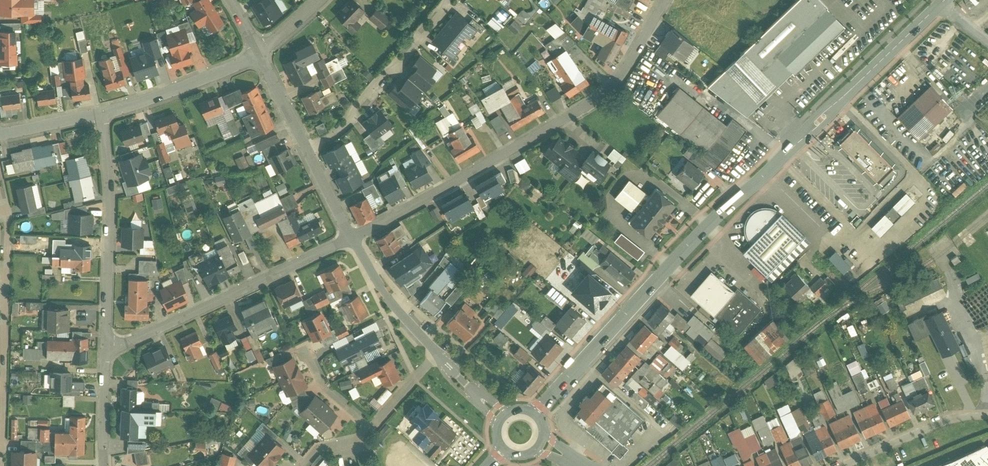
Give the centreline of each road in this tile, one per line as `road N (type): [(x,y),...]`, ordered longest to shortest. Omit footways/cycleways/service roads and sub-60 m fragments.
road 1 (secondary): [(941,3),(724,210),(536,415)]
road 2 (residential): [(353,232),(605,84),(658,0)]
road 3 (residential): [(107,349),(353,232)]
road 4 (residential): [(111,112),(116,216),(107,349)]
road 5 (residential): [(0,172),(11,227),(6,388)]
road 6 (residential): [(309,150),(455,0)]
road 7 (residential): [(824,465),(943,420),(987,414)]
road 8 (residential): [(261,47),(111,112)]
road 9 (residential): [(437,356),(353,232)]

